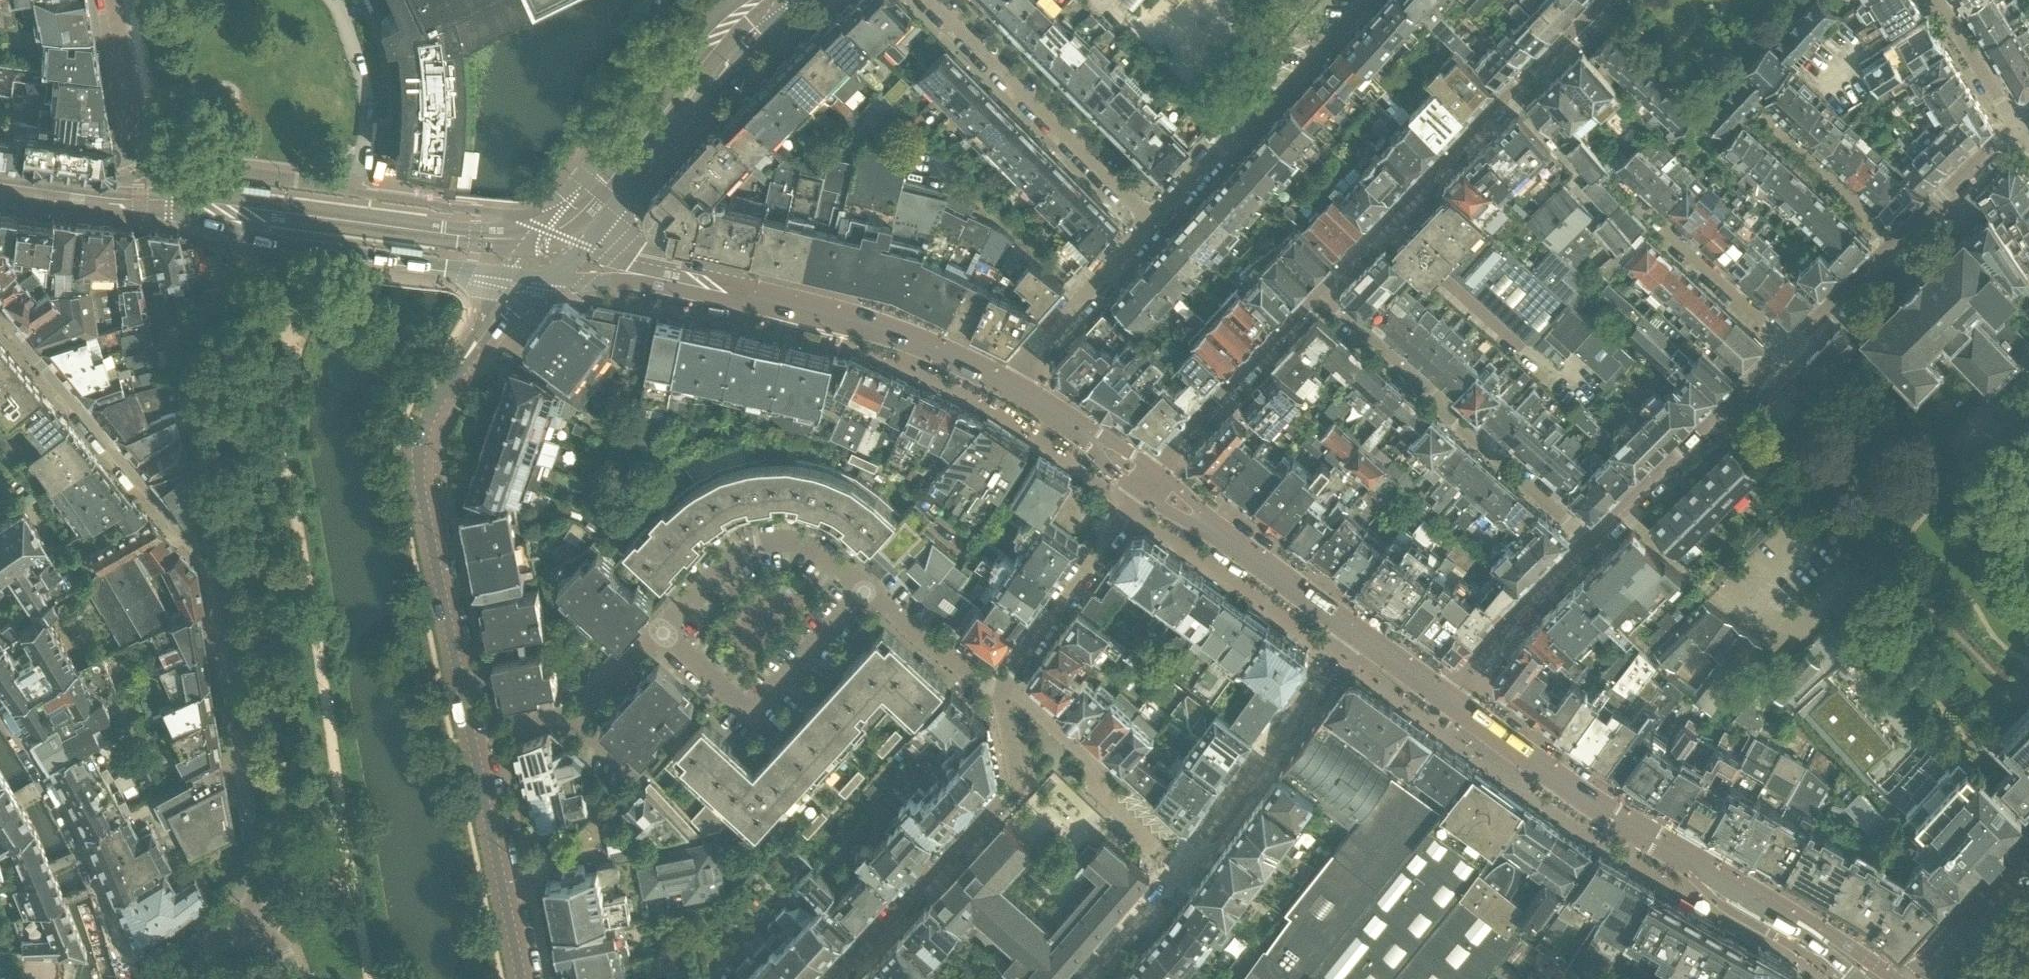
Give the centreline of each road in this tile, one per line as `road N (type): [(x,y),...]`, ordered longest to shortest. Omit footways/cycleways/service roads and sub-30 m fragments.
road 1 (residential): [(245,915),(255,863),(211,568),(0,314)]
road 2 (residential): [(0,183),(169,199),(240,237),(510,273)]
road 3 (residential): [(1447,699),(1581,795),(1862,967)]
road 4 (residential): [(1318,293),(1605,0)]
road 5 (tertiary): [(471,734),(418,472),(424,428),(454,371)]
road 6 (residential): [(1588,539),(1318,293)]
road 7 (residential): [(834,978),(1015,782),(1002,694)]
road 8 (tertiary): [(721,0),(510,273)]
road 9 (residential): [(1151,222),(931,0)]
road 10 (residential): [(1151,222),(1216,151),(1240,140),(1366,0)]
road 11 (residential): [(1357,633),(1177,873)]
road 12 (residential): [(132,978),(76,838),(0,711)]
road 13 (residential): [(867,588),(754,706),(739,704),(661,632)]
road 14 (residential): [(1785,346),(1588,539)]
road 15 (residential): [(763,300),(902,335),(1010,385)]
road 16 (tertiary): [(619,204),(783,0)]
road 17 (residential): [(1146,481),(1357,633)]
road 18 (residential): [(1177,873),(1096,790),(1094,766),(1014,694),(1002,694)]
road 19 (residential): [(1002,694),(1010,671),(1146,481)]
road 20 (residential): [(661,632),(750,546),(778,541),(816,549),(867,588)]
road 21 (residential): [(1146,481),(1318,293)]
road 22 (tertiary): [(521,978),(471,734)]
road 23 (residential): [(547,279),(763,300)]
road 24 (residential): [(1010,385),(1151,222)]
road 25 (residential): [(1588,539),(1507,619),(1447,699)]
road 26 (unclassified): [(345,188),(159,156)]
road 27 (residential): [(763,300),(721,267),(632,242),(618,222),(619,204)]
road 28 (residential): [(1002,694),(920,637),(867,588)]
road 29 (tertiary): [(2028,850),(1912,976)]
road 30 (residential): [(1894,242),(1770,127)]
road 31 (residential): [(2016,125),(1894,242)]
road 32 (residential): [(1785,346),(1663,230)]
road 33 (residential): [(1010,385),(1146,481)]
road 34 (residential): [(159,156),(137,123),(113,0)]
road 35 (residential): [(1894,242),(1785,346)]
road 36 (residential): [(2016,125),(1935,0)]
road 37 (residential): [(1177,873),(1090,978)]
road 38 (tertiary): [(454,371),(547,279)]
road 39 (residential): [(661,632),(571,715)]

